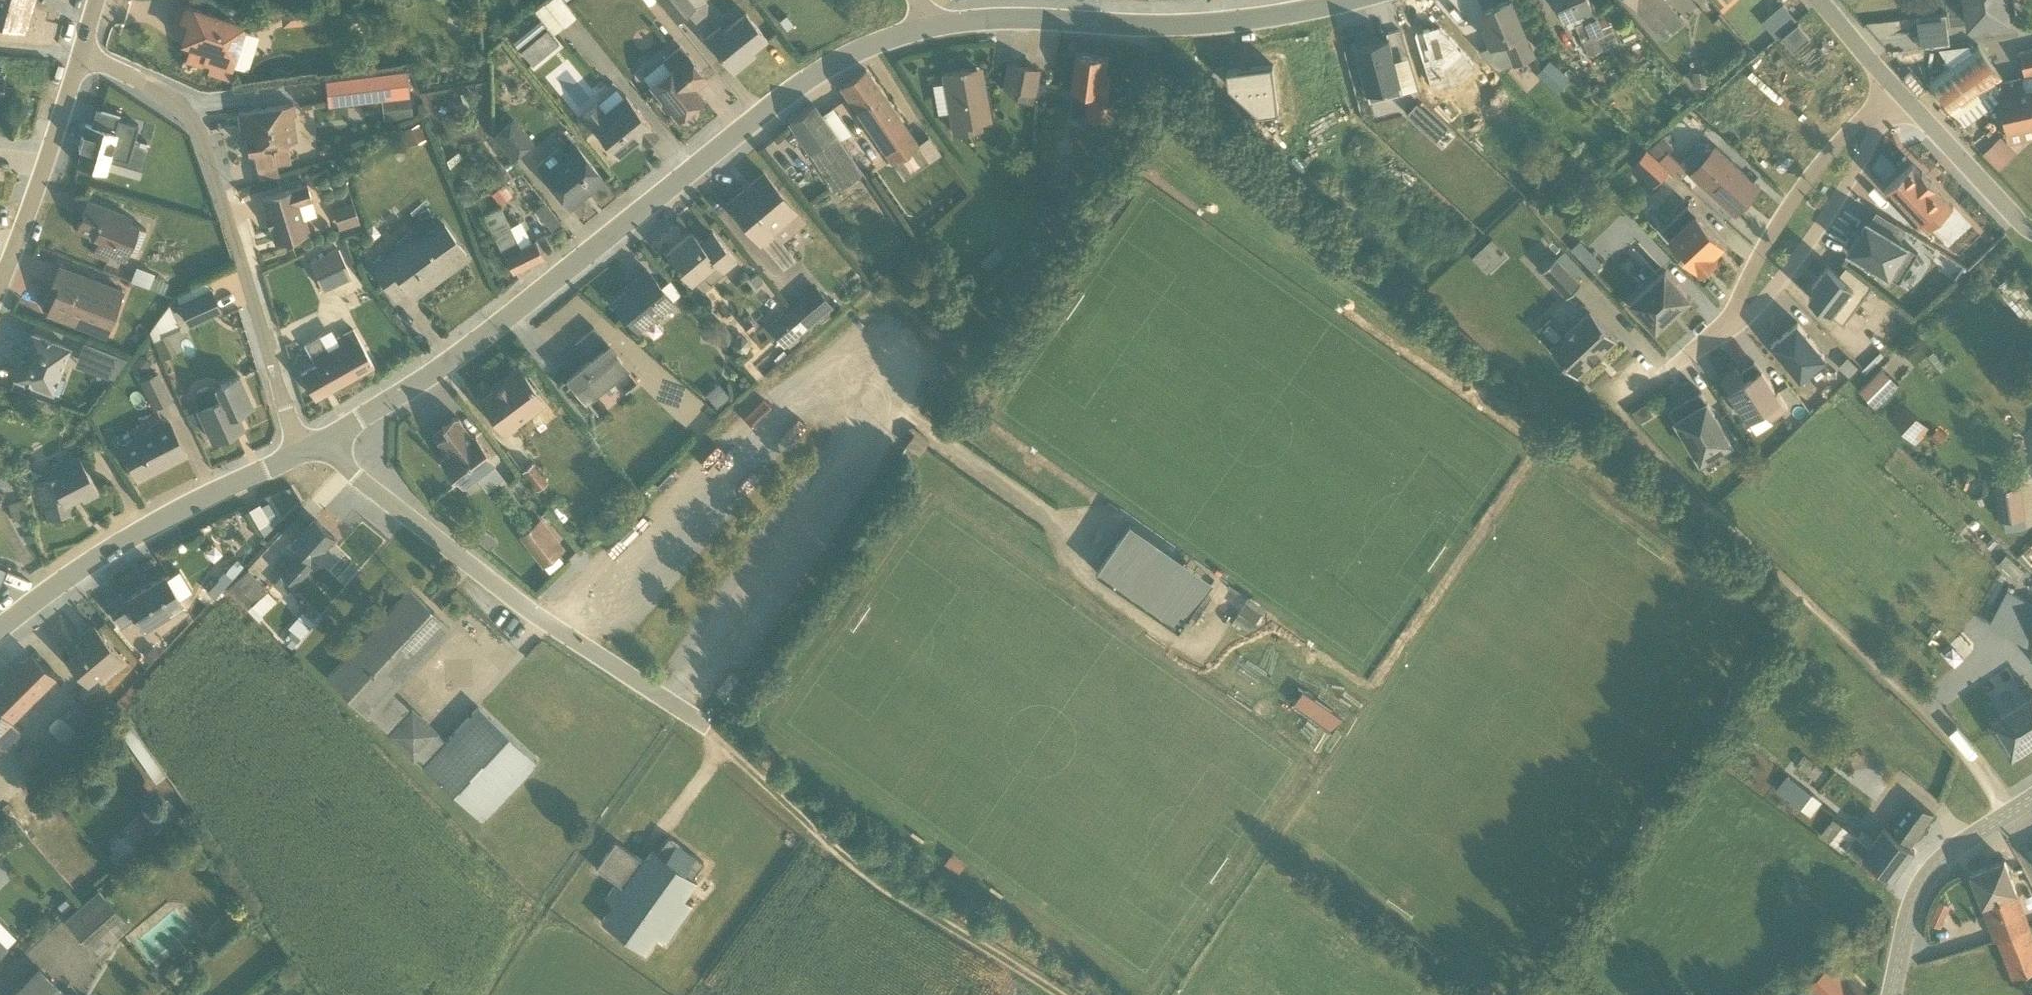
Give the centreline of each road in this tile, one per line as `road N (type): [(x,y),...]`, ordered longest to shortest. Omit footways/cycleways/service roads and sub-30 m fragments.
road 1 (residential): [(931,25),(851,54),(785,96),(430,377),(299,452)]
road 2 (unclassified): [(299,452),(330,455),(544,621),(710,732)]
road 3 (residential): [(80,59),(183,109),(205,149),(299,452)]
road 4 (residential): [(1356,0),(1227,22),(1008,17),(931,25)]
road 5 (track): [(1056,994),(849,864),(724,745)]
road 6 (residential): [(299,452),(101,554),(0,633)]
road 7 (residential): [(1885,111),(1859,124),(1782,211),(1727,328)]
road 8 (residential): [(1727,328),(1754,310),(1831,211),(1885,111)]
road 9 (unclassified): [(1891,994),(1925,879),(1950,852),(2031,800)]
road 10 (unclassified): [(80,59),(0,274)]
road 11 (residential): [(1899,98),(2031,233)]
road 12 (residential): [(1610,409),(1727,328)]
road 13 (residential): [(1817,0),(1899,98)]

